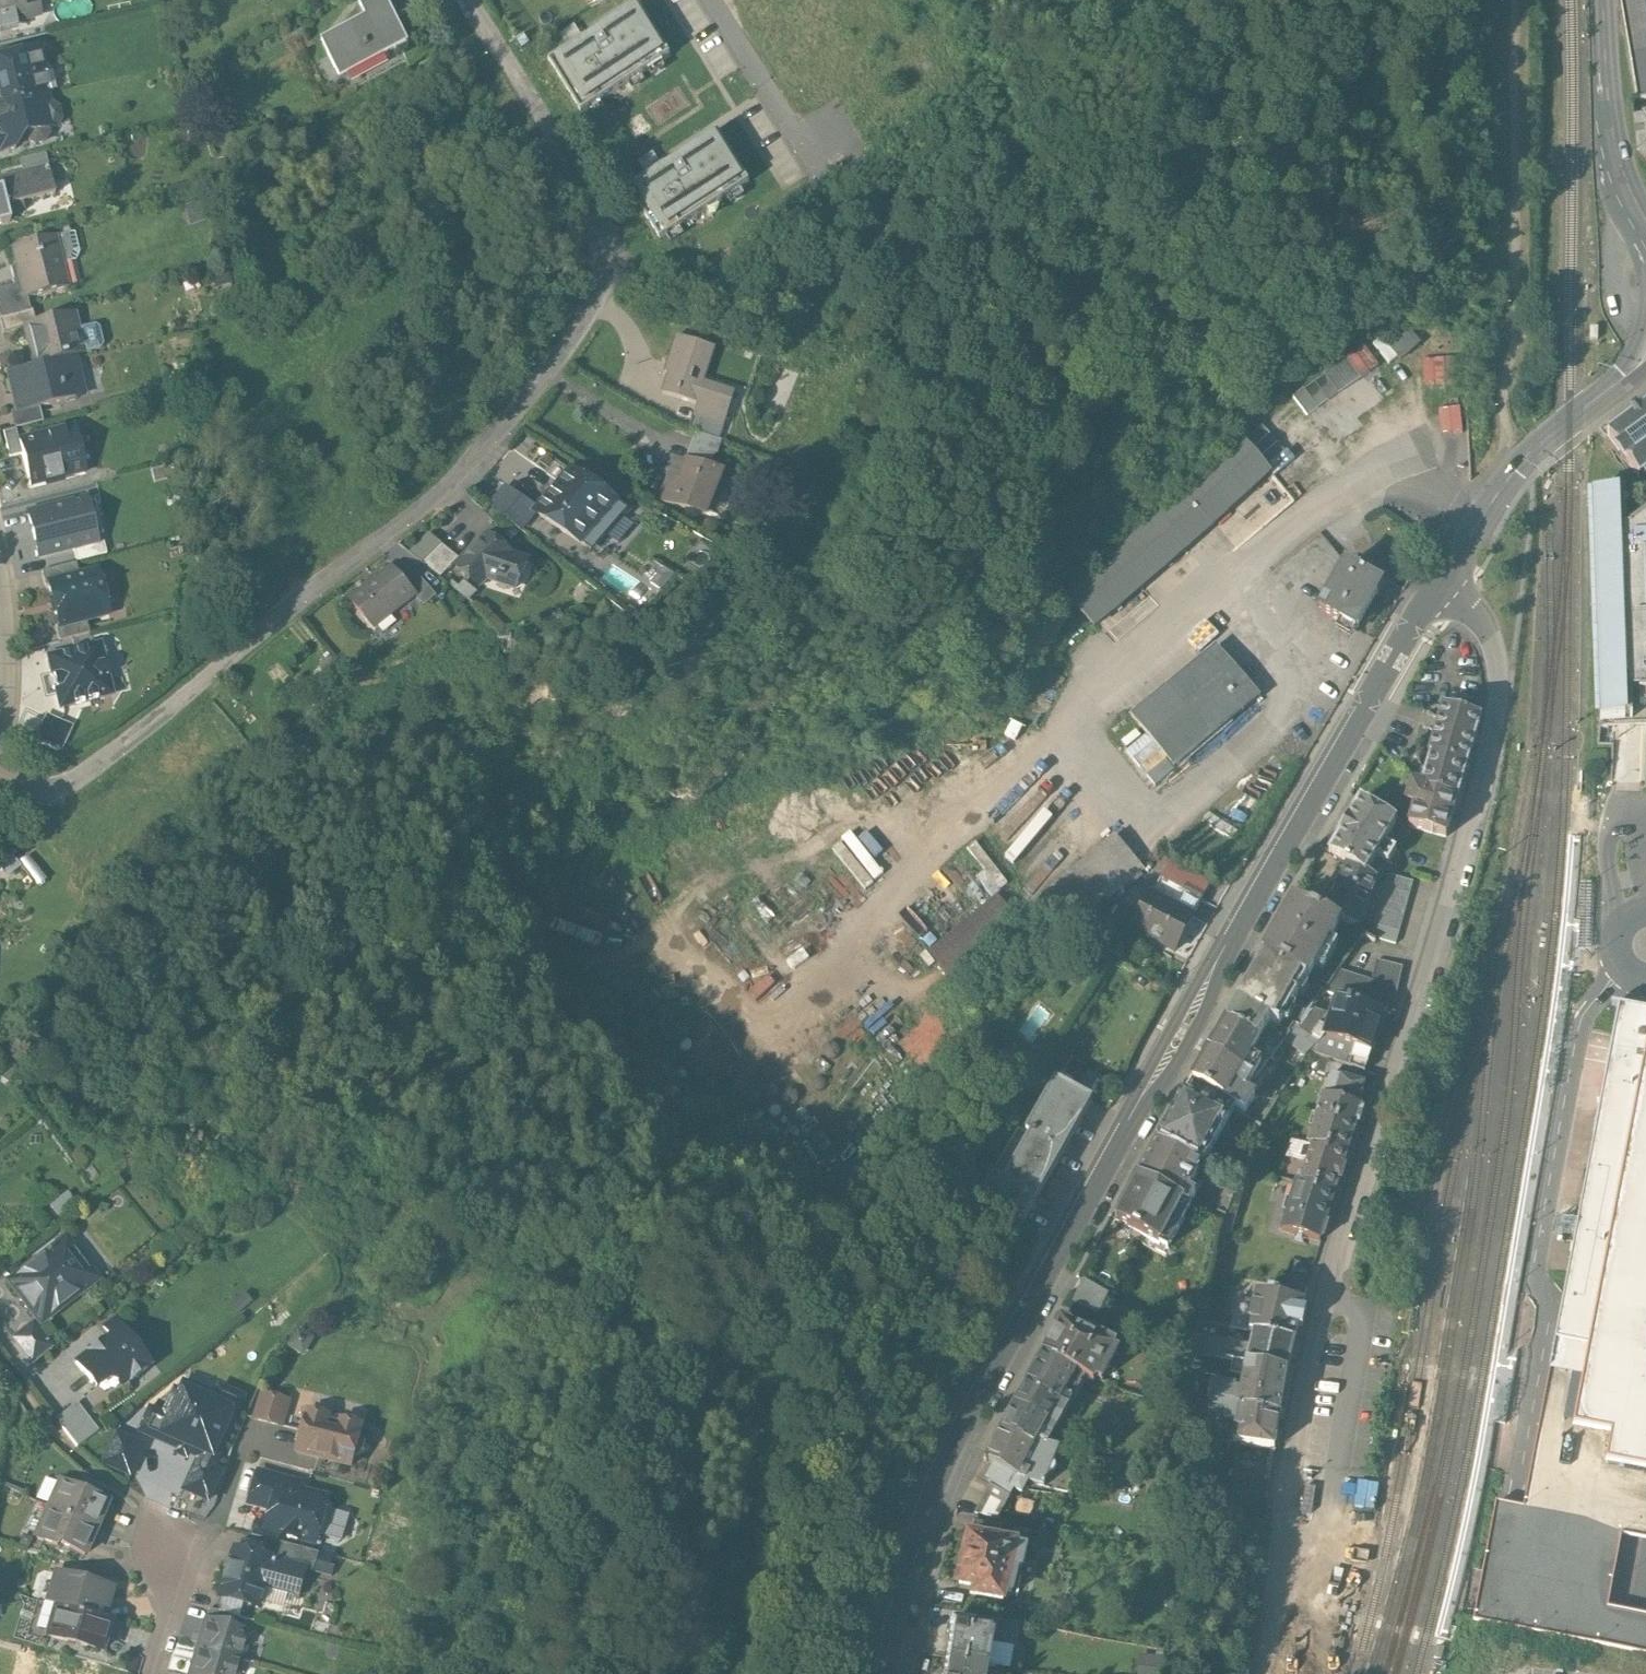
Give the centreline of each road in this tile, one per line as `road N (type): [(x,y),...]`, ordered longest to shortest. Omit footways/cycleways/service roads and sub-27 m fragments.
road 1 (tertiary): [(886,1673),(918,1523),(958,1430),(1441,585)]
road 2 (residential): [(467,0),(617,250),(616,282),(599,320),(465,481),(70,788),(42,794),(0,779)]
road 3 (residential): [(1261,1673),(1281,1516),(1323,1300),(1498,704),(1497,659),(1481,619),(1441,585)]
road 4 (primary): [(1504,0),(1506,548),(1551,781),(1645,997)]
road 5 (tertiary): [(1441,585),(1511,474),(1608,389)]
road 6 (tertiary): [(1640,214),(1611,138),(1603,0)]
road 7 (residential): [(154,1673),(173,1608),(173,1554)]

